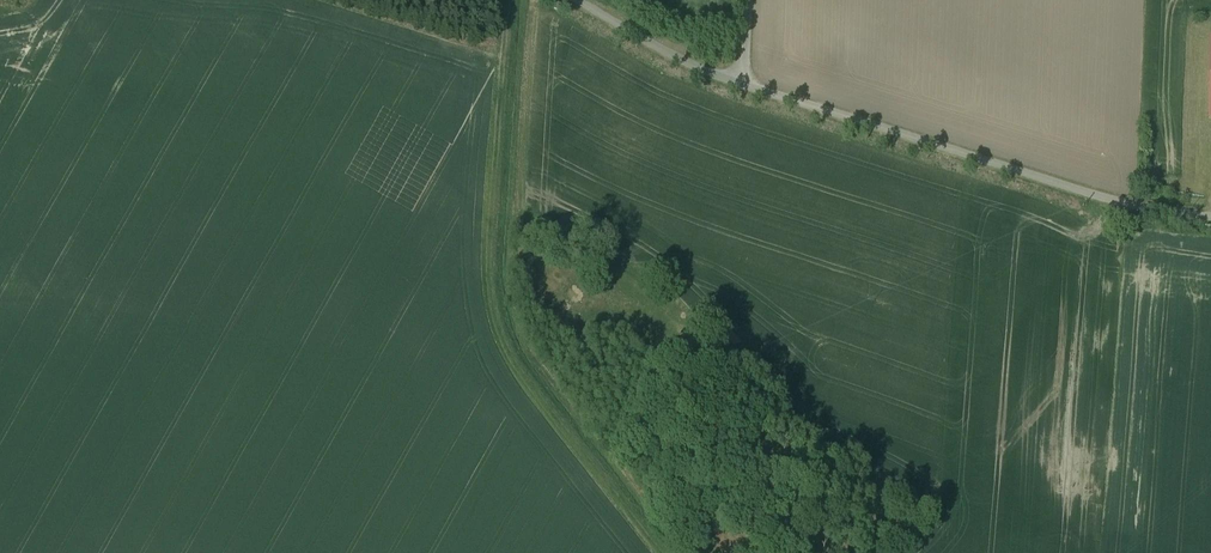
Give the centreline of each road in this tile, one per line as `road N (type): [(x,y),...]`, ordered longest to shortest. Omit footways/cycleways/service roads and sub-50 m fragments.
road 1 (unclassified): [(1210,218),(1136,210),(745,87),(651,47),(586,0)]

